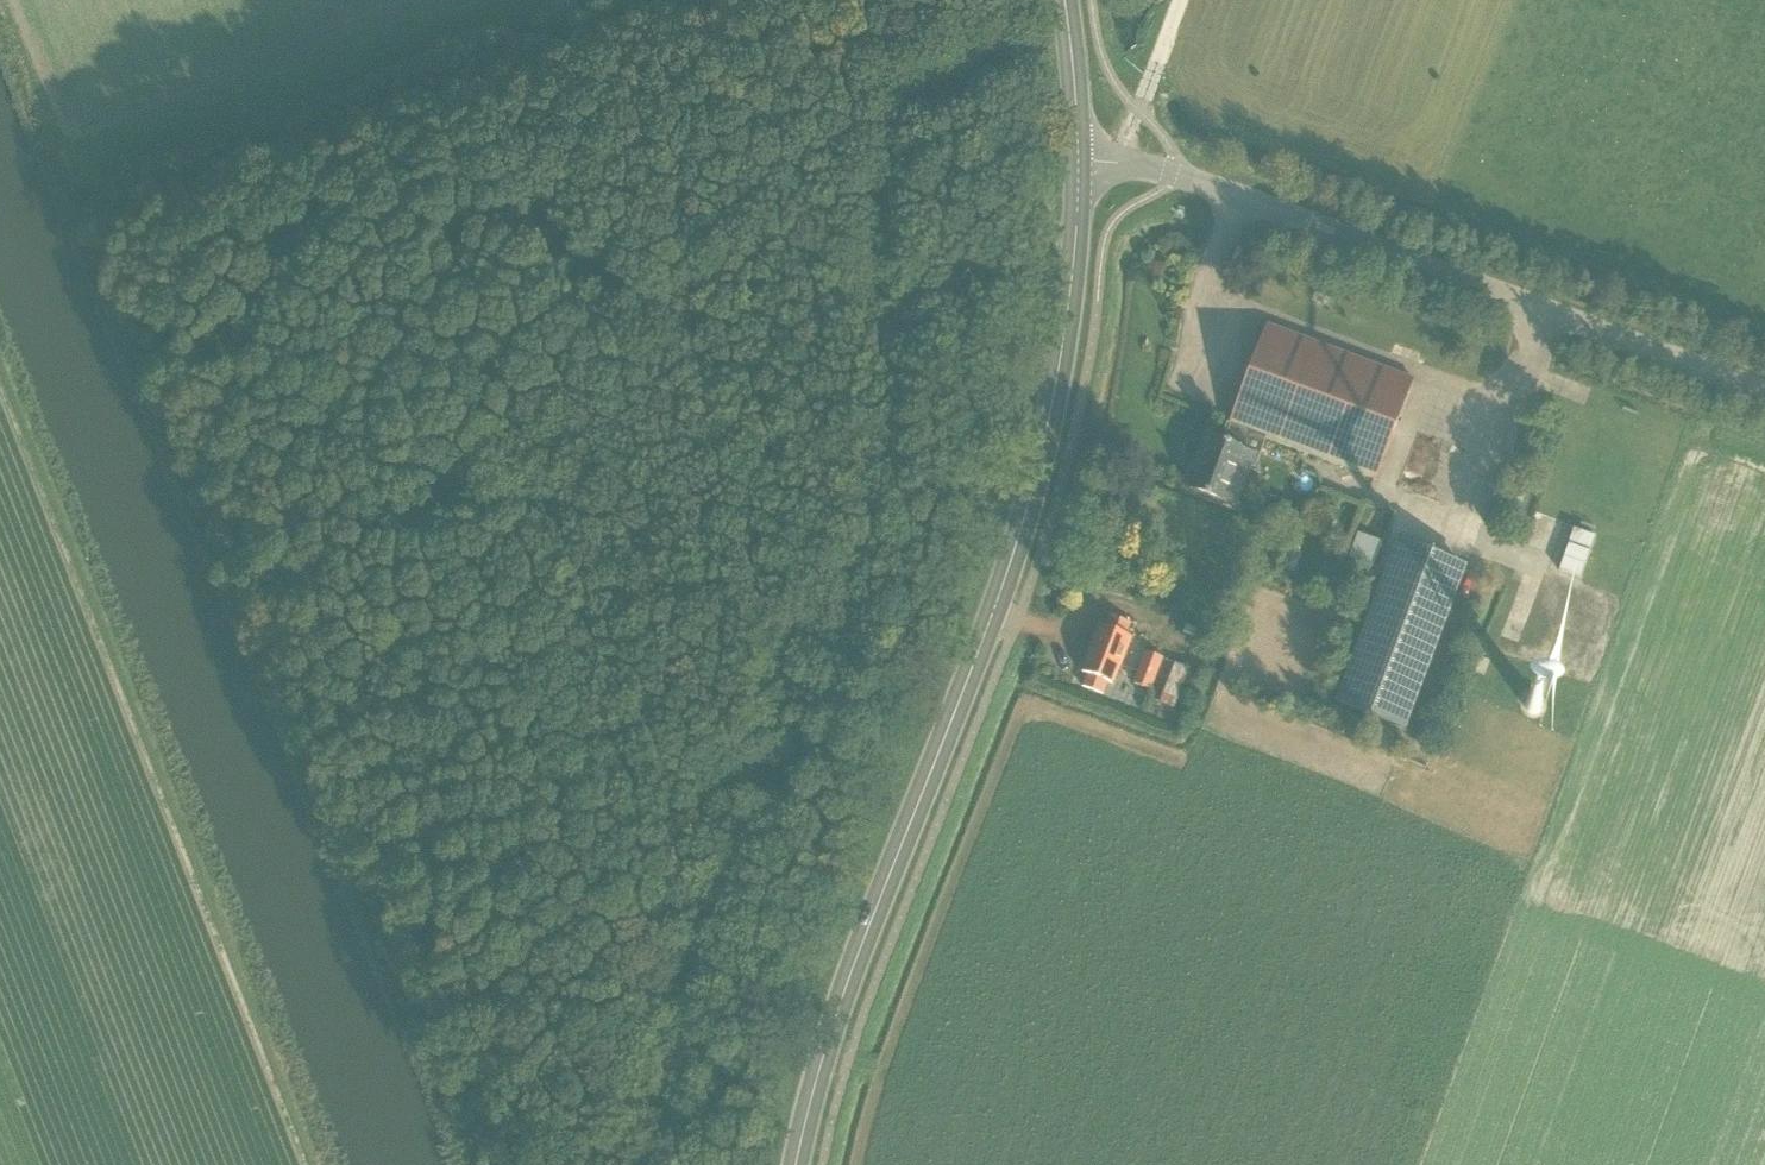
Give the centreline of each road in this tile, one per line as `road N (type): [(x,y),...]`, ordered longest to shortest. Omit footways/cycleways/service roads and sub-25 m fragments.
road 1 (secondary): [(804,1164),(818,1103),(1013,562),(1061,365),(1079,163)]
road 2 (unclassified): [(1764,391),(1172,169),(1079,163)]
road 3 (secondary): [(1079,163),(1062,0)]

